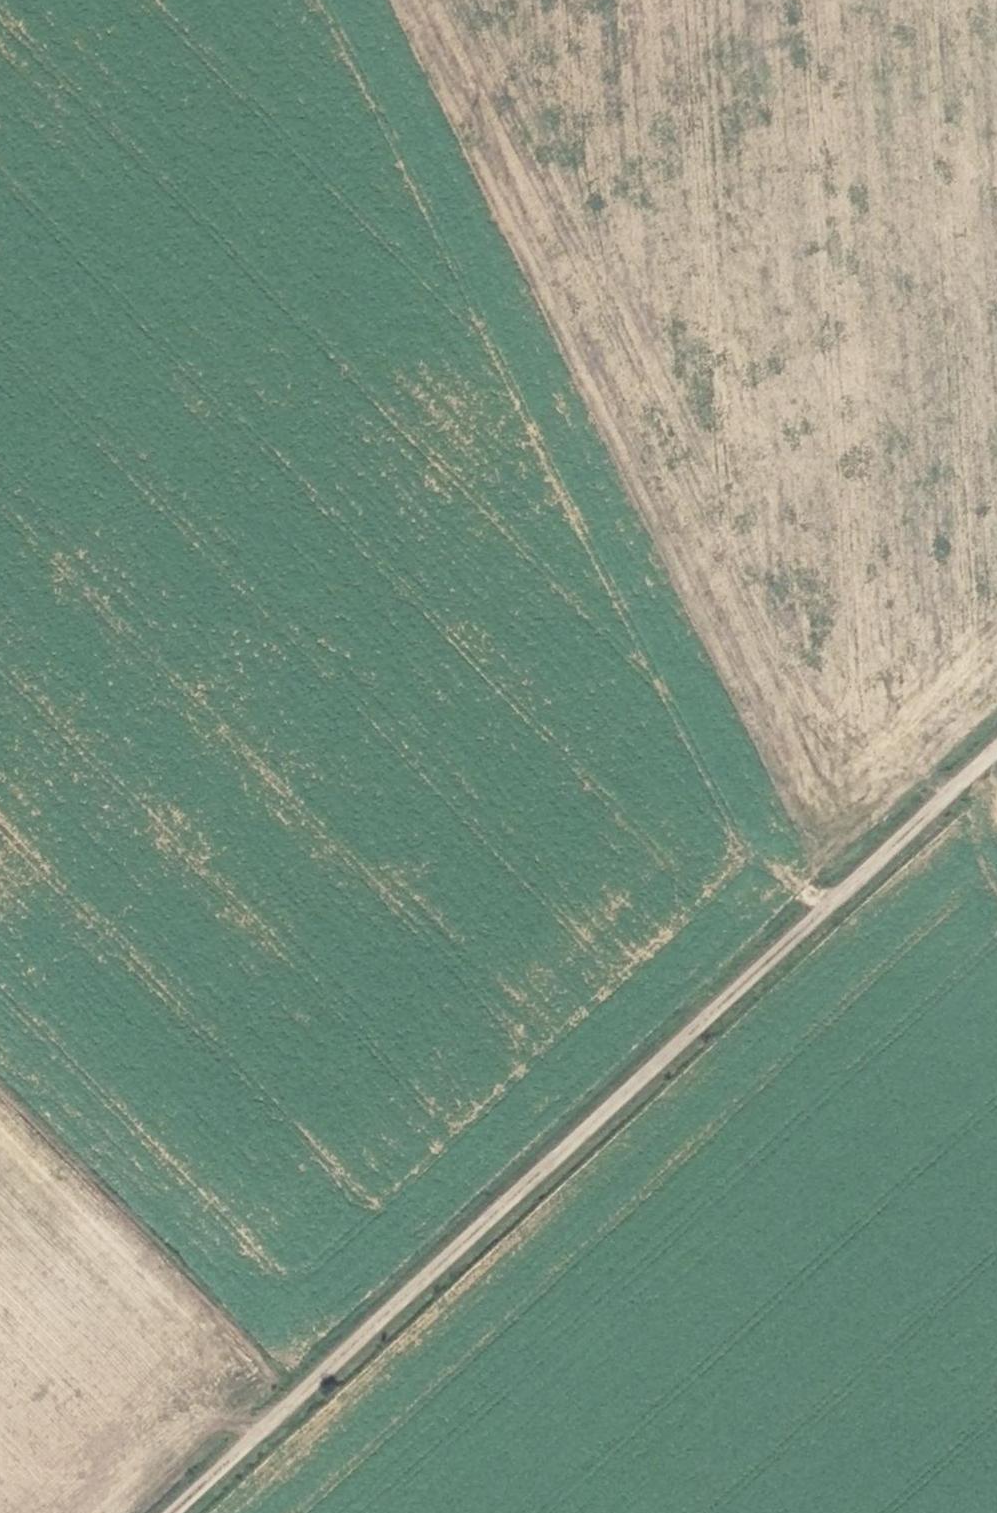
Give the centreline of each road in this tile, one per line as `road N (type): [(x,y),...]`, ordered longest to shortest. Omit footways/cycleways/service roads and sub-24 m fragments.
road 1 (track): [(996,748),(169,1512)]

